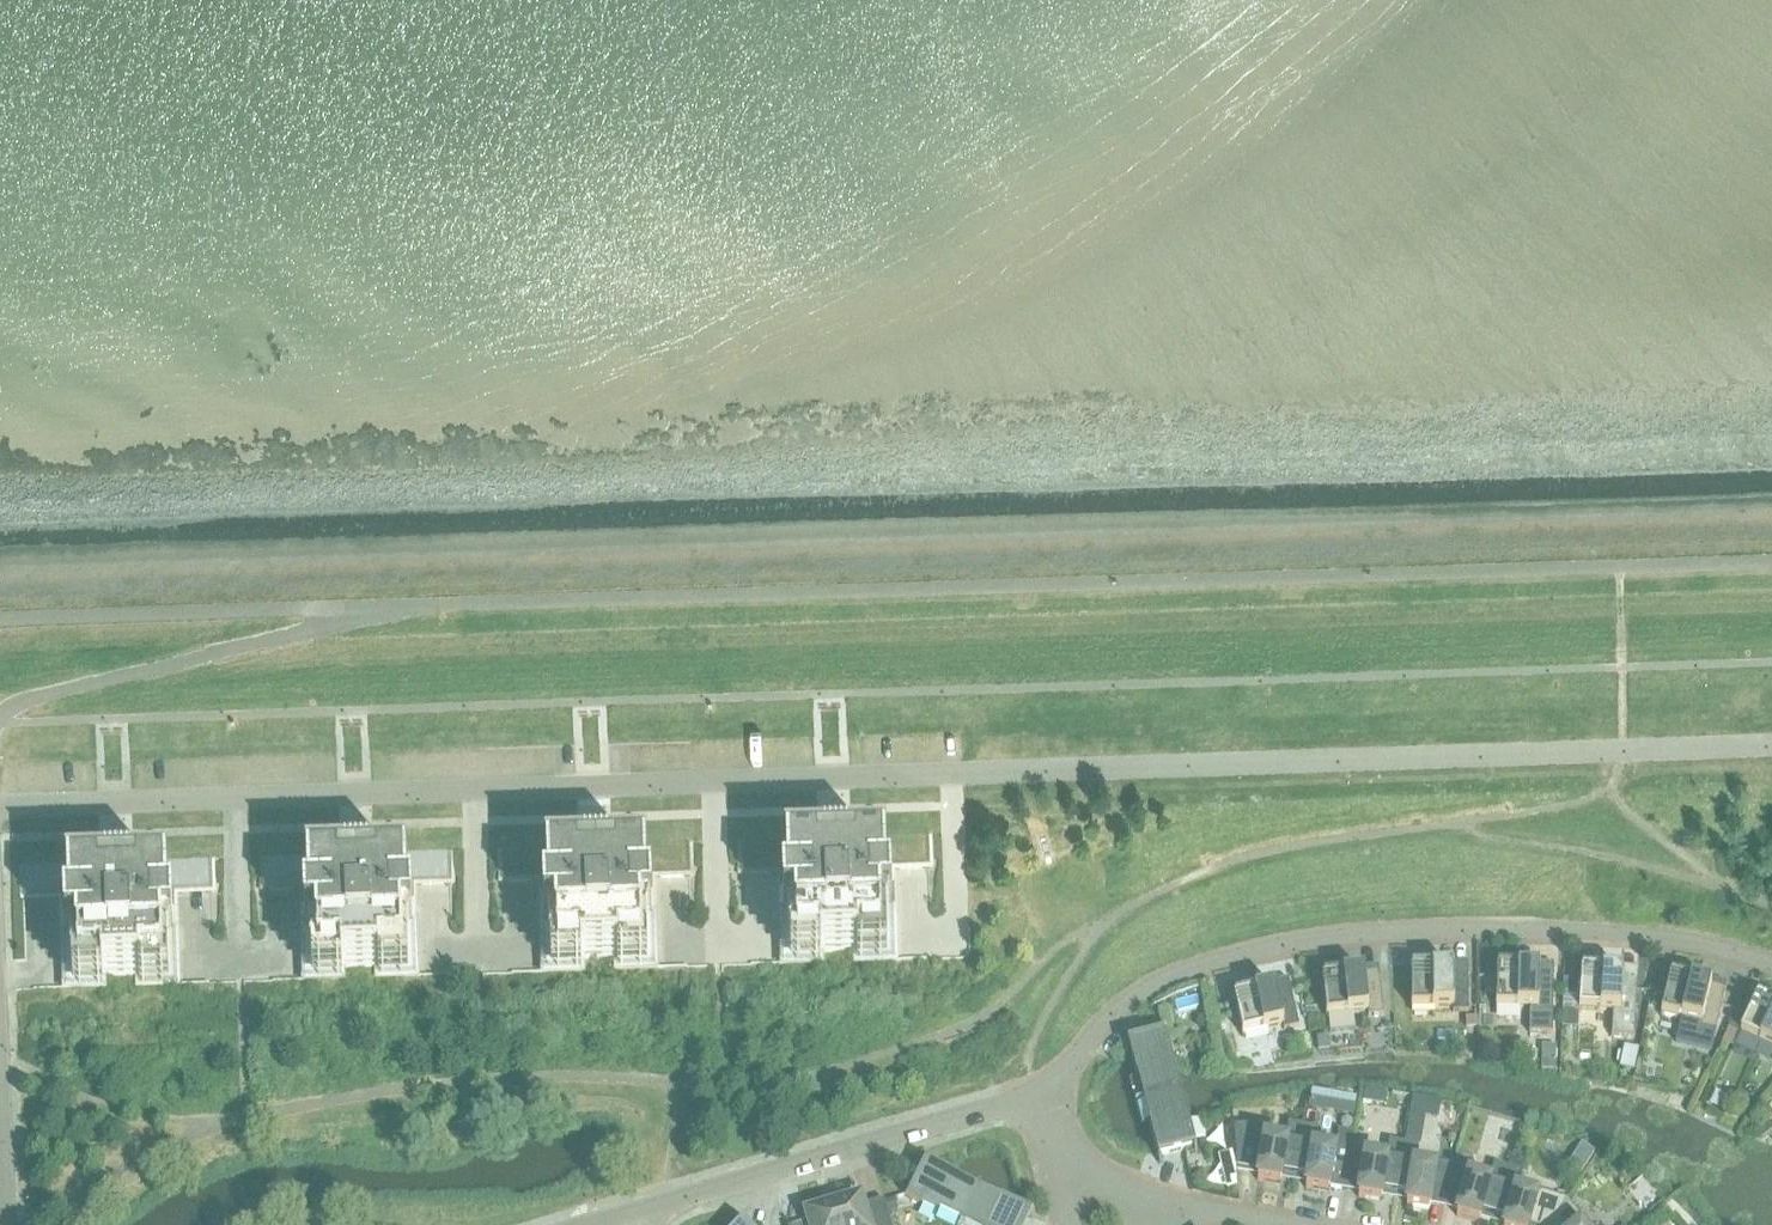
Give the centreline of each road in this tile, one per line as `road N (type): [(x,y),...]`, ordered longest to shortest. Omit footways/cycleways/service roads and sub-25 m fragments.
road 1 (residential): [(1771,747),(0,810)]
road 2 (residential): [(1771,967),(1591,934),(1297,946),(1175,972),(1096,1025),(1045,1096)]
road 3 (residential): [(652,1208),(1045,1096)]

